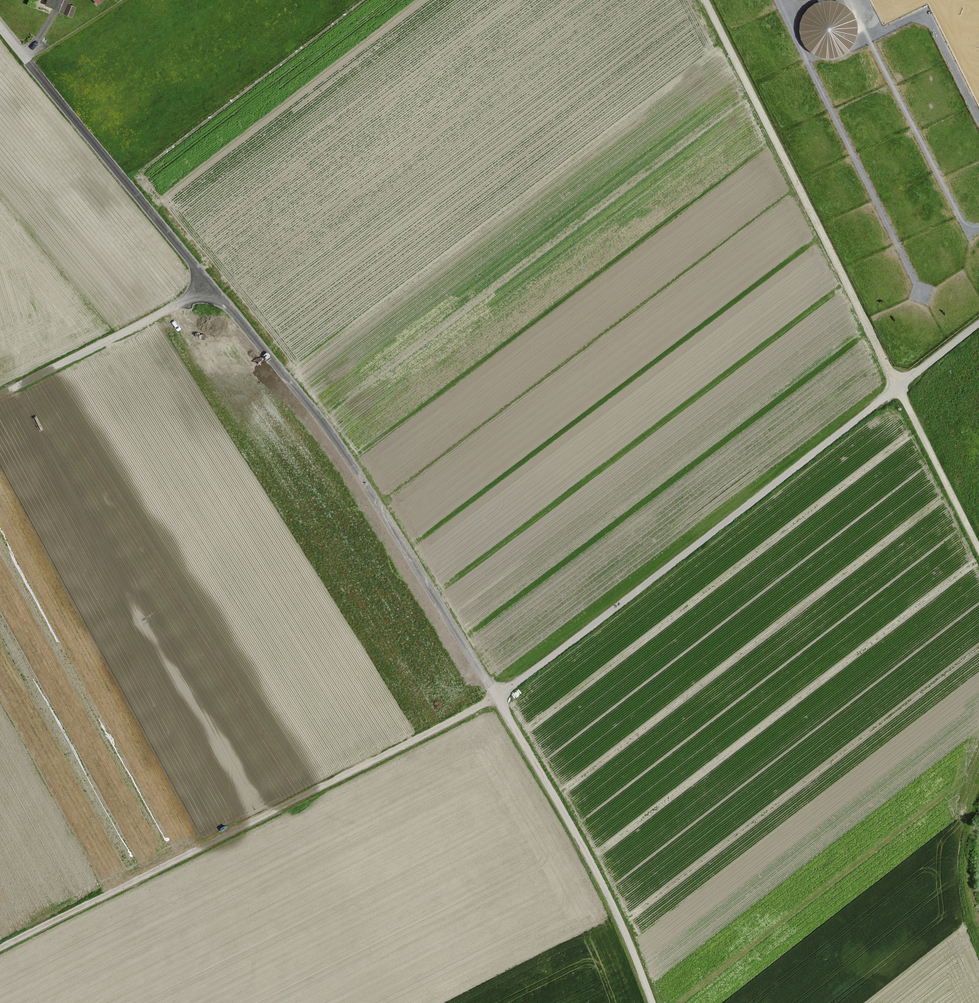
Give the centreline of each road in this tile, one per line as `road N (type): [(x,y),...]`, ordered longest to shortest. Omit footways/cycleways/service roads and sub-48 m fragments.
road 1 (track): [(0,948),(496,697),(899,387)]
road 2 (unclassified): [(652,1002),(596,871),(449,618),(331,434),(212,287)]
road 3 (track): [(705,0),(899,387)]
road 4 (unclassified): [(212,287),(0,26)]
road 5 (unclassified): [(212,287),(0,395)]
road 6 (track): [(899,387),(978,550)]

